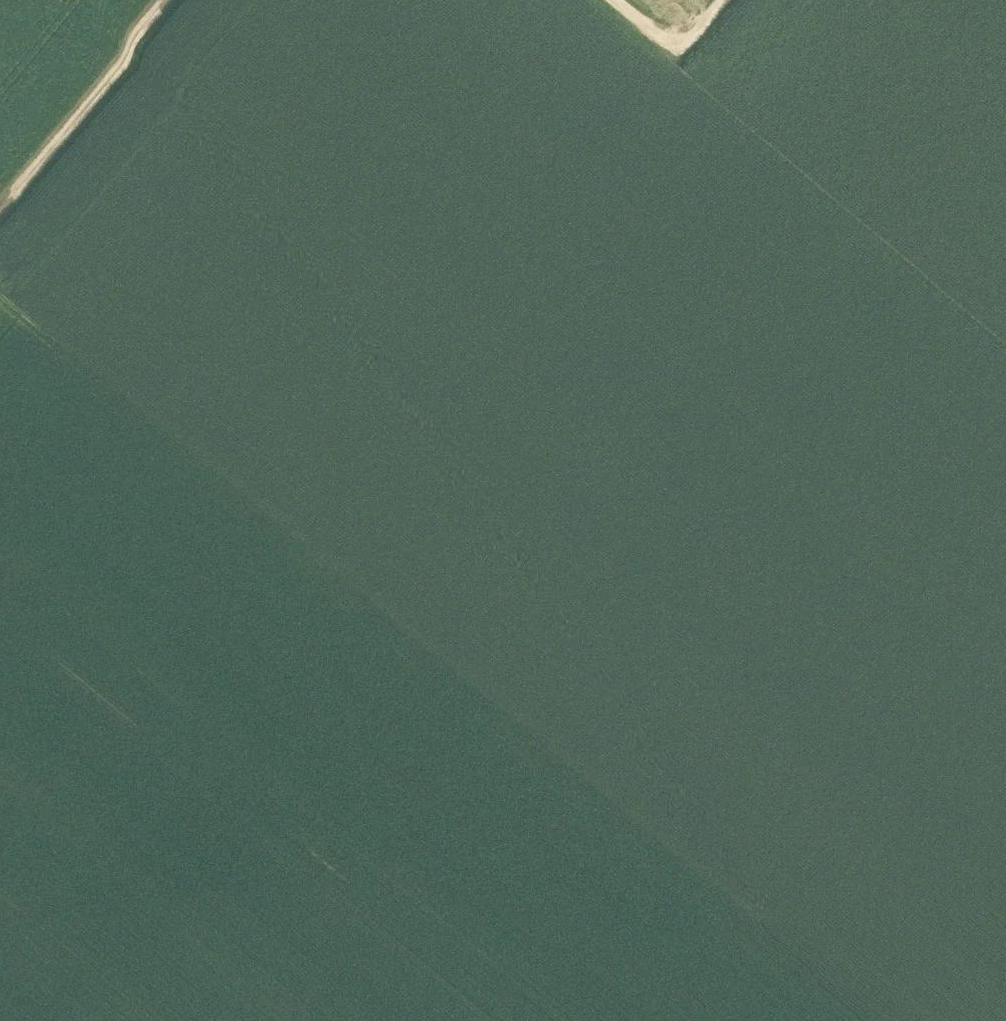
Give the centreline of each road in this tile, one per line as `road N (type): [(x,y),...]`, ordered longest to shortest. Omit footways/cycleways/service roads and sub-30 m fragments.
road 1 (track): [(184,0),(0,218)]
road 2 (track): [(737,0),(674,63),(589,0)]

